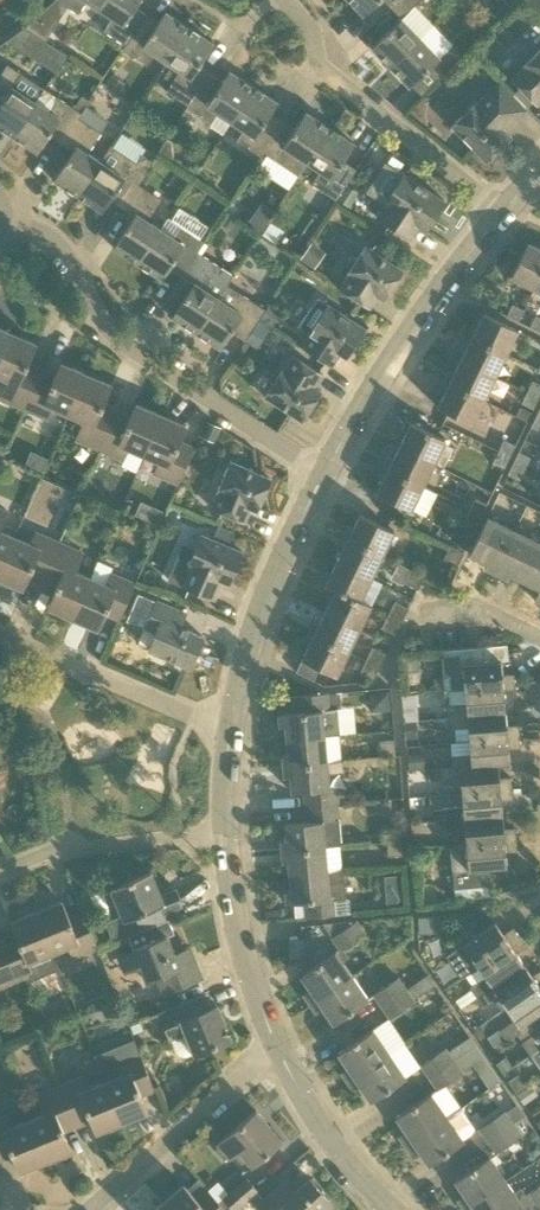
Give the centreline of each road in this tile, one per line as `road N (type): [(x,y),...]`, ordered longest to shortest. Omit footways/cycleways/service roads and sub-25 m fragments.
road 1 (residential): [(0,217),(39,234),(103,328),(324,476)]
road 2 (residential): [(324,476),(411,335),(503,213)]
road 3 (residential): [(503,213),(320,67),(313,31),(284,0)]
road 4 (residential): [(229,734),(248,653),(324,476)]
road 5 (residential): [(229,734),(0,627)]
road 6 (residential): [(90,1209),(279,1046)]
road 7 (residential): [(0,877),(75,846),(226,837)]
road 8 (residential): [(279,1046),(235,918),(226,837)]
road 9 (residential): [(395,1209),(309,1106),(279,1046)]

